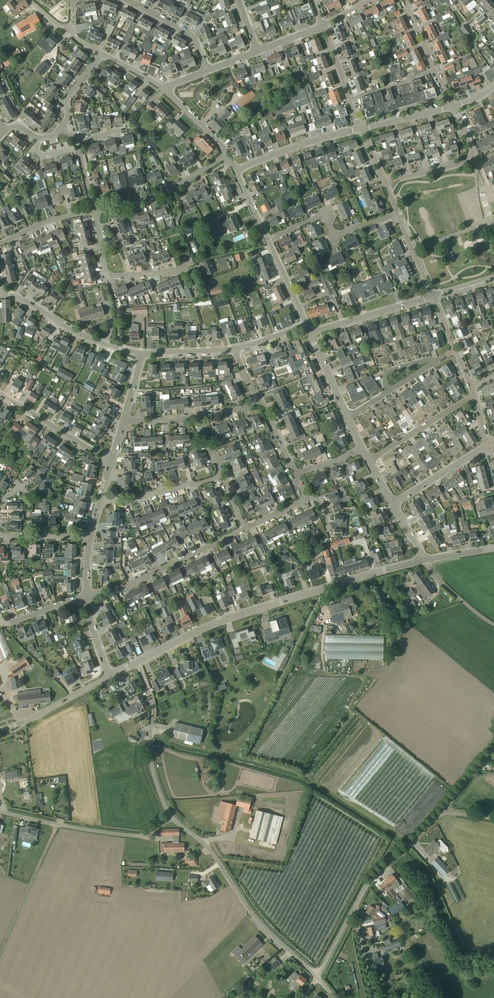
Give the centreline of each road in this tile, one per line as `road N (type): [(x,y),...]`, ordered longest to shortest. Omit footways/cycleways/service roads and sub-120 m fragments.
road 1 (tertiary): [(137,663),(205,628),(424,561)]
road 2 (unclassified): [(317,976),(172,817)]
road 3 (unclassified): [(356,904),(493,745)]
road 4 (unclassified): [(172,817),(141,836),(0,811)]
road 5 (residential): [(88,596),(246,531)]
road 6 (unclassified): [(172,817),(152,770),(151,700),(137,663)]
road 7 (residential): [(142,354),(1,294)]
road 8 (residential): [(264,237),(315,215),(338,232),(394,209)]
road 9 (residential): [(94,209),(153,197),(225,158)]
road 10 (track): [(58,825),(0,952)]
road 11 (residential): [(181,266),(109,274),(94,209)]
road 12 (residential): [(112,461),(0,394)]
road 13 (residential): [(310,332),(434,294)]
road 14 (residential): [(238,170),(361,129)]
road 15 (residential): [(369,461),(474,397)]
road 16 (residential): [(101,503),(221,479)]
road 17 (tertiary): [(0,729),(110,677)]

